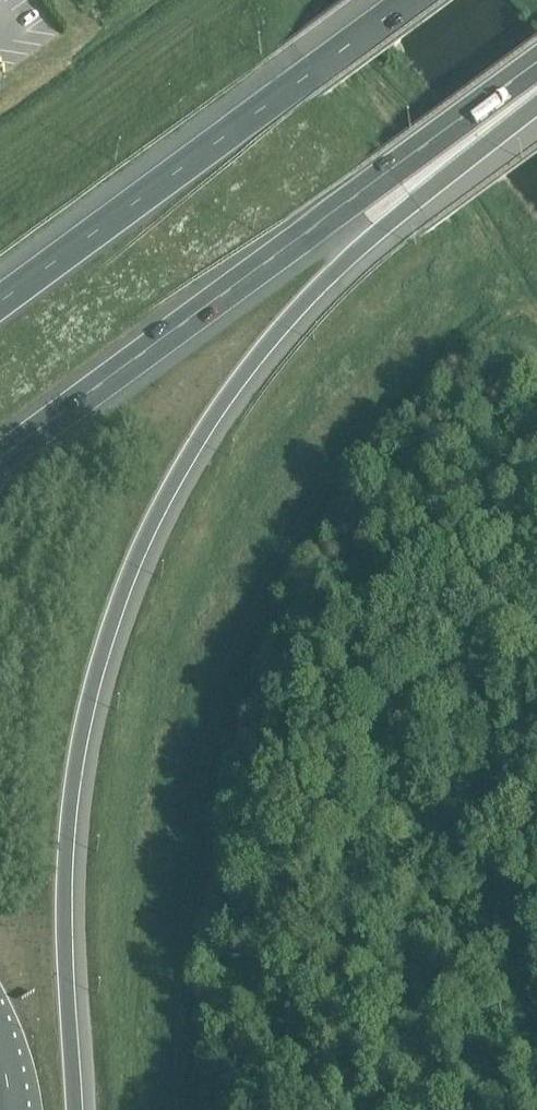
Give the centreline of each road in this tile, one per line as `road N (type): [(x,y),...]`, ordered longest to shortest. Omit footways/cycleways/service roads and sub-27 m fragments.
road 1 (motorway): [(76,1109),(64,945),(70,812),(100,658),(162,502),(262,348),(319,284),(536,105)]
road 2 (motorway): [(0,456),(536,61)]
road 3 (motorway): [(408,0),(0,301)]

